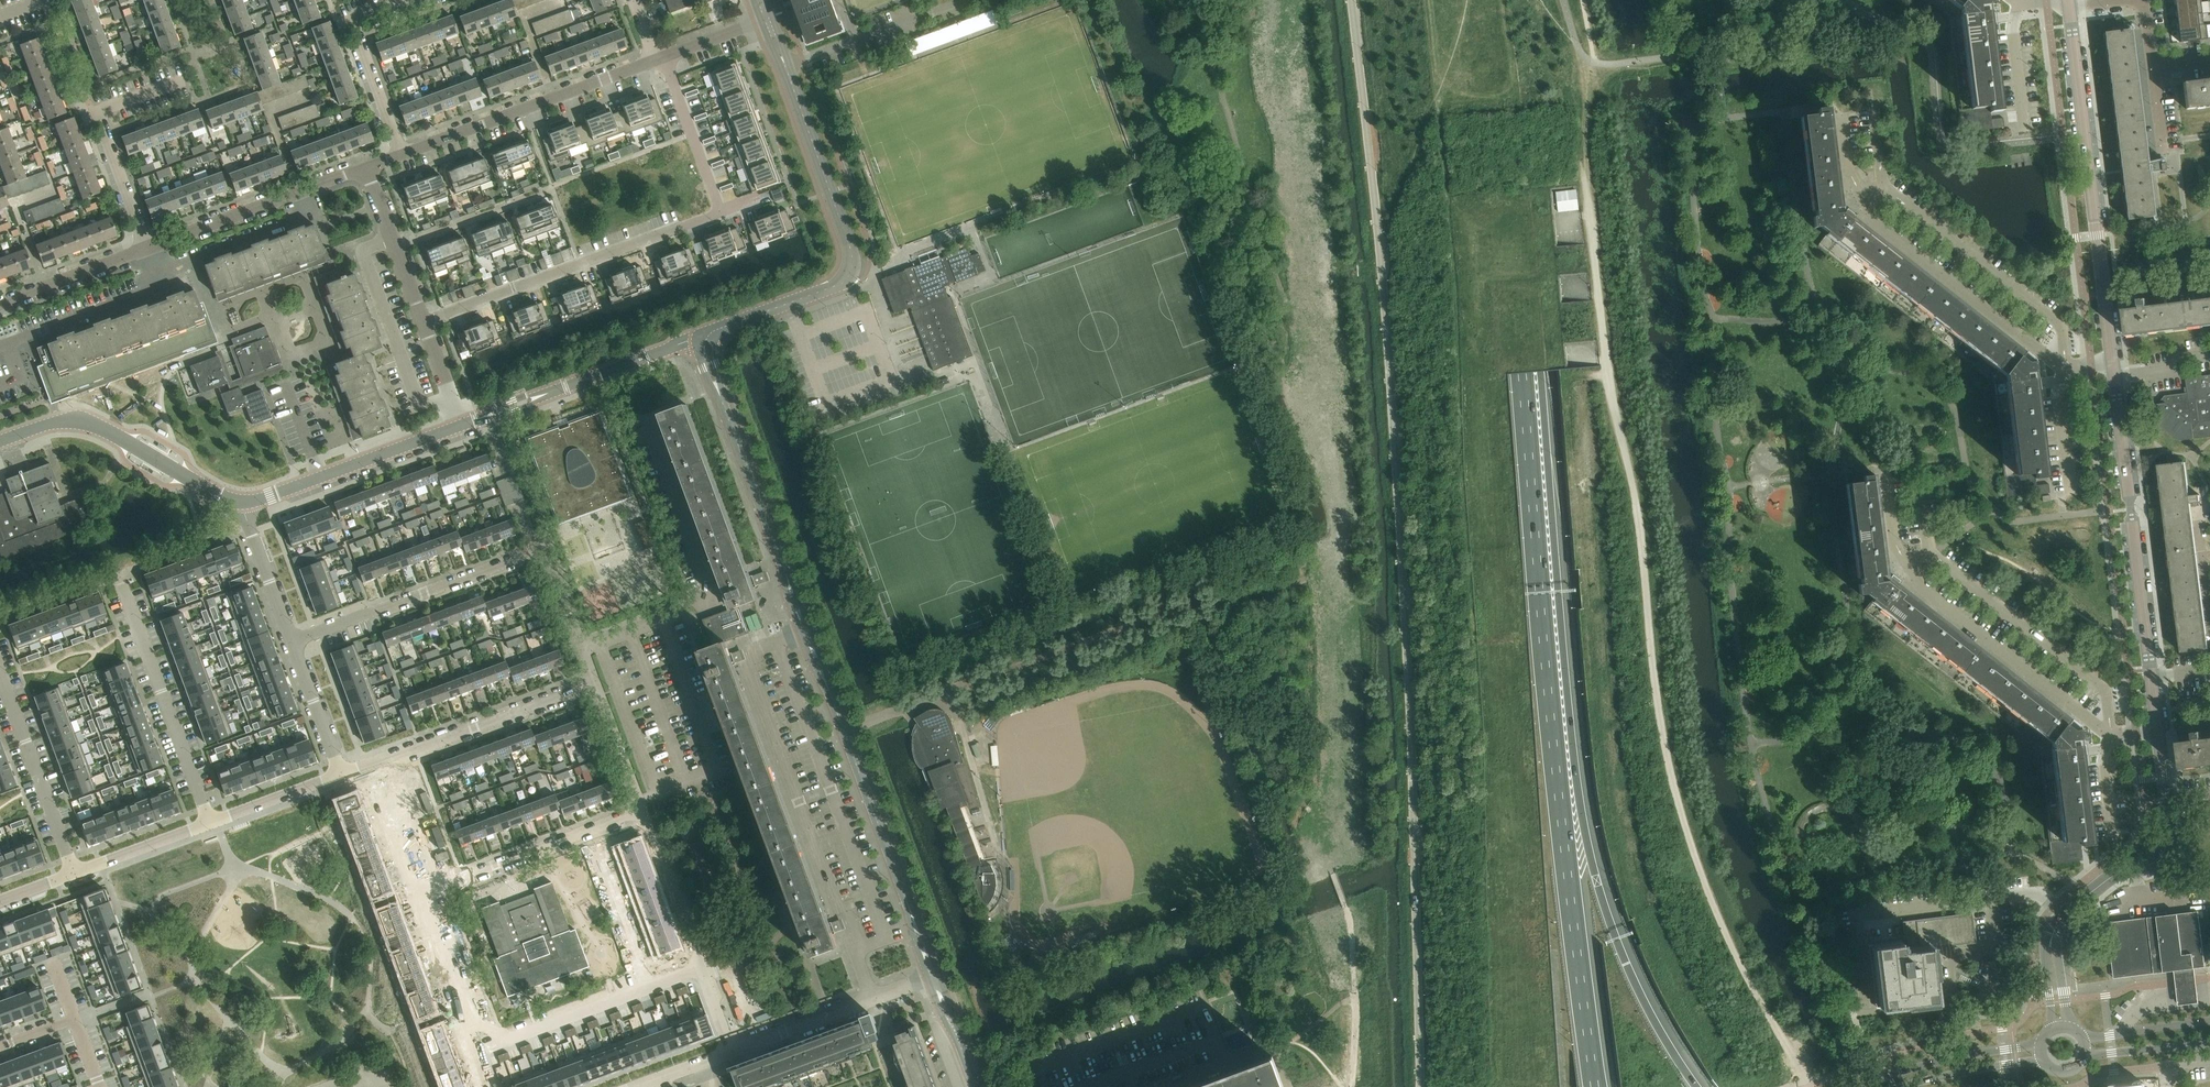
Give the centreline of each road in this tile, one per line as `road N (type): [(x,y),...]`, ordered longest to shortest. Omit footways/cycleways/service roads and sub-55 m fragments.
road 1 (motorway): [(1697,1086),(1626,964),(1586,837),(1503,0)]
road 2 (motorway): [(1597,1086),(1543,619),(1489,0)]
road 3 (motorway): [(1455,0),(1508,578),(1536,1086)]
road 4 (unclassified): [(1421,1086),(1391,382),(1352,0)]
road 5 (motorway): [(1439,0),(1491,645)]
road 6 (motorway): [(1491,645),(1516,1086)]
road 7 (motorway): [(1491,645),(1493,1086)]
road 8 (unclassified): [(701,336),(842,284),(853,266),(767,19)]
road 9 (residential): [(701,968),(492,1045),(435,888)]
road 10 (unclassified): [(2113,361),(2068,2)]
road 11 (unclassified): [(2157,729),(2114,375)]
road 12 (residential): [(424,324),(721,213)]
road 13 (residential): [(403,154),(664,57)]
road 14 (residential): [(292,644),(546,550)]
road 15 (unclassified): [(0,441),(82,420),(242,503)]
road 16 (residential): [(119,575),(211,823)]
road 17 (unclassified): [(461,425),(701,336)]
road 18 (residential): [(149,248),(98,113),(184,79)]
road 19 (unclassified): [(242,503),(461,425)]
road 20 (residential): [(149,248),(366,167)]
road 21 (residential): [(435,888),(642,809)]
road 22 (residential): [(391,758),(596,683)]
road 23 (residential): [(0,669),(74,874)]
road 24 (unclassified): [(905,896),(830,694)]
road 25 (residential): [(731,1051),(928,977)]
road 26 (unclassified): [(2050,943),(2066,916),(2113,876),(2156,860),(2169,838),(2166,799)]
road 27 (residential): [(403,154),(351,19),(402,0)]
road 28 (unclassified): [(787,576),(720,396)]
road 29 (tertiary): [(2041,1044),(1944,1060),(1862,1086)]
road 30 (residential): [(701,968),(642,809)]
road 31 (residential): [(424,324),(366,167)]
road 32 (residential): [(664,57),(721,213)]
road 33 (residential): [(0,304),(149,248)]
road 34 (residential): [(292,644),(242,503)]
road 35 (residential): [(99,1086),(73,1020),(0,1047)]
road 36 (residential): [(74,874),(211,823)]
road 37 (tertiary): [(1901,1086),(2043,1060)]
road 38 (residential): [(596,683),(546,550)]
road 39 (residential): [(341,777),(292,644)]
road 40 (residential): [(211,823),(341,777)]
road 41 (residential): [(435,888),(391,758)]
road 42 (residential): [(642,809),(596,683)]
road 43 (residential): [(0,619),(119,575)]
road 44 (tertiary): [(2209,1022),(2084,1040)]
road 45 (unclassified): [(830,694),(787,576)]
road 46 (unclassified): [(787,576),(830,694)]
road 47 (residential): [(2209,61),(2153,68),(2144,0)]
road 48 (tertiary): [(2085,1057),(2209,1044)]

